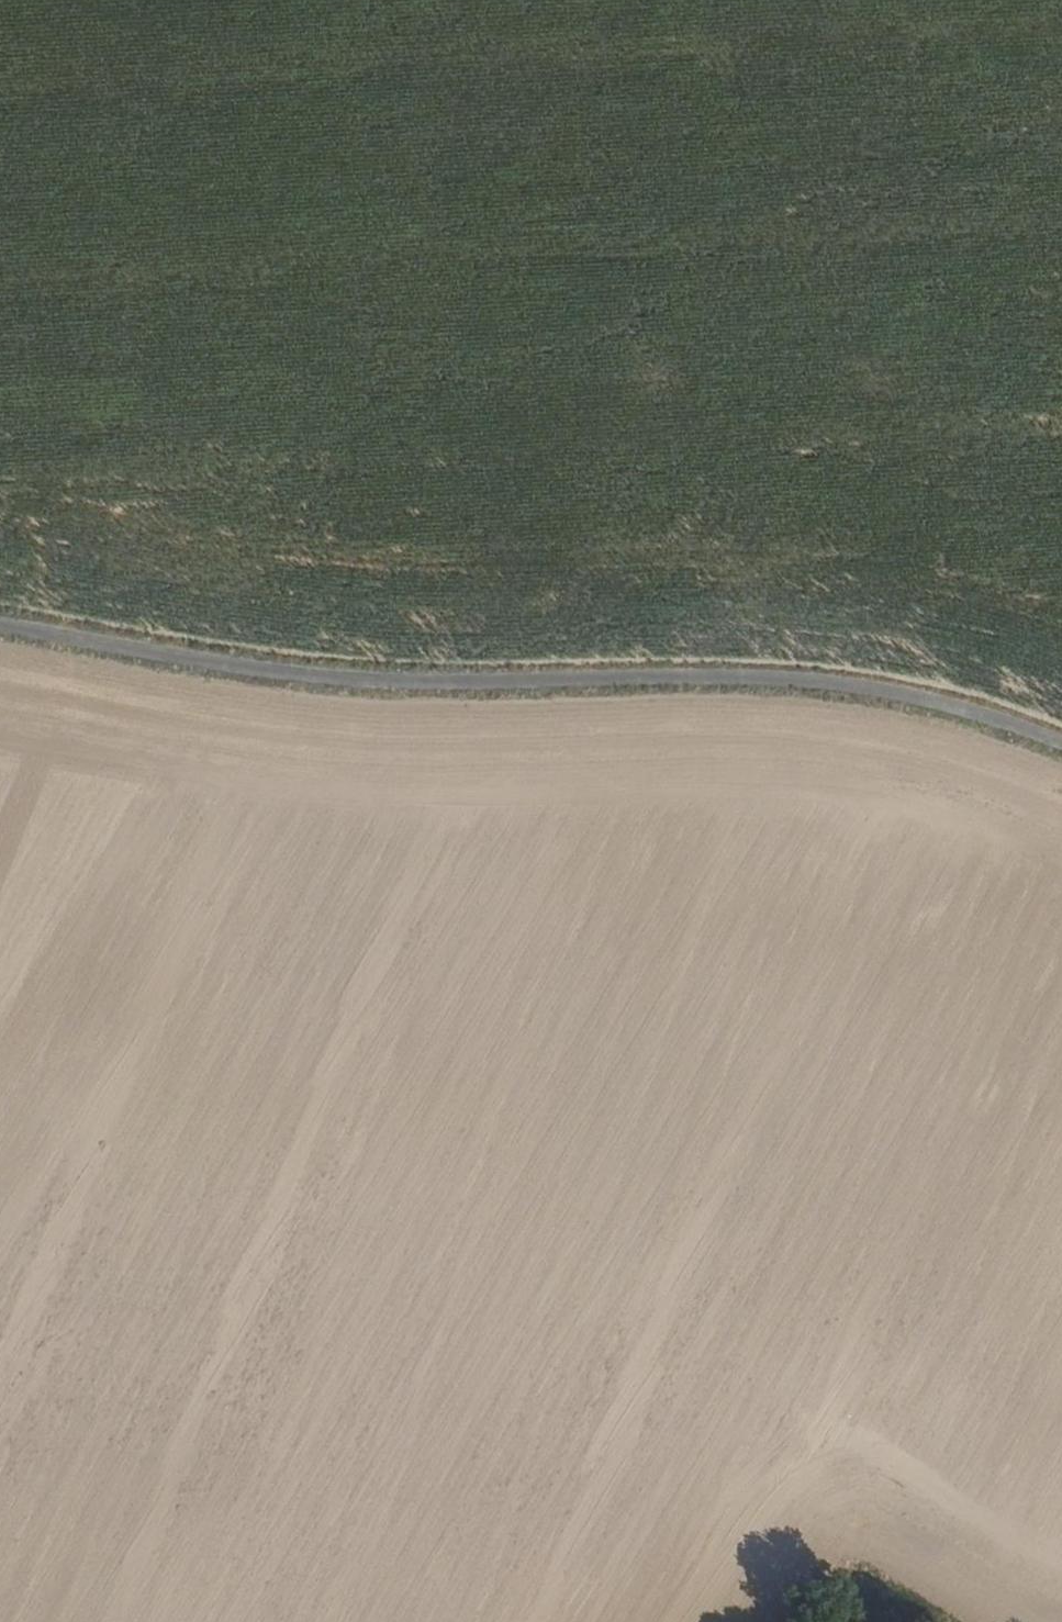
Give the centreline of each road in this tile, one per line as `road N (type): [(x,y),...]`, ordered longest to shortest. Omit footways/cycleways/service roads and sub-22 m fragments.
road 1 (unclassified): [(0,634),(322,686),(838,680),(1061,756)]

